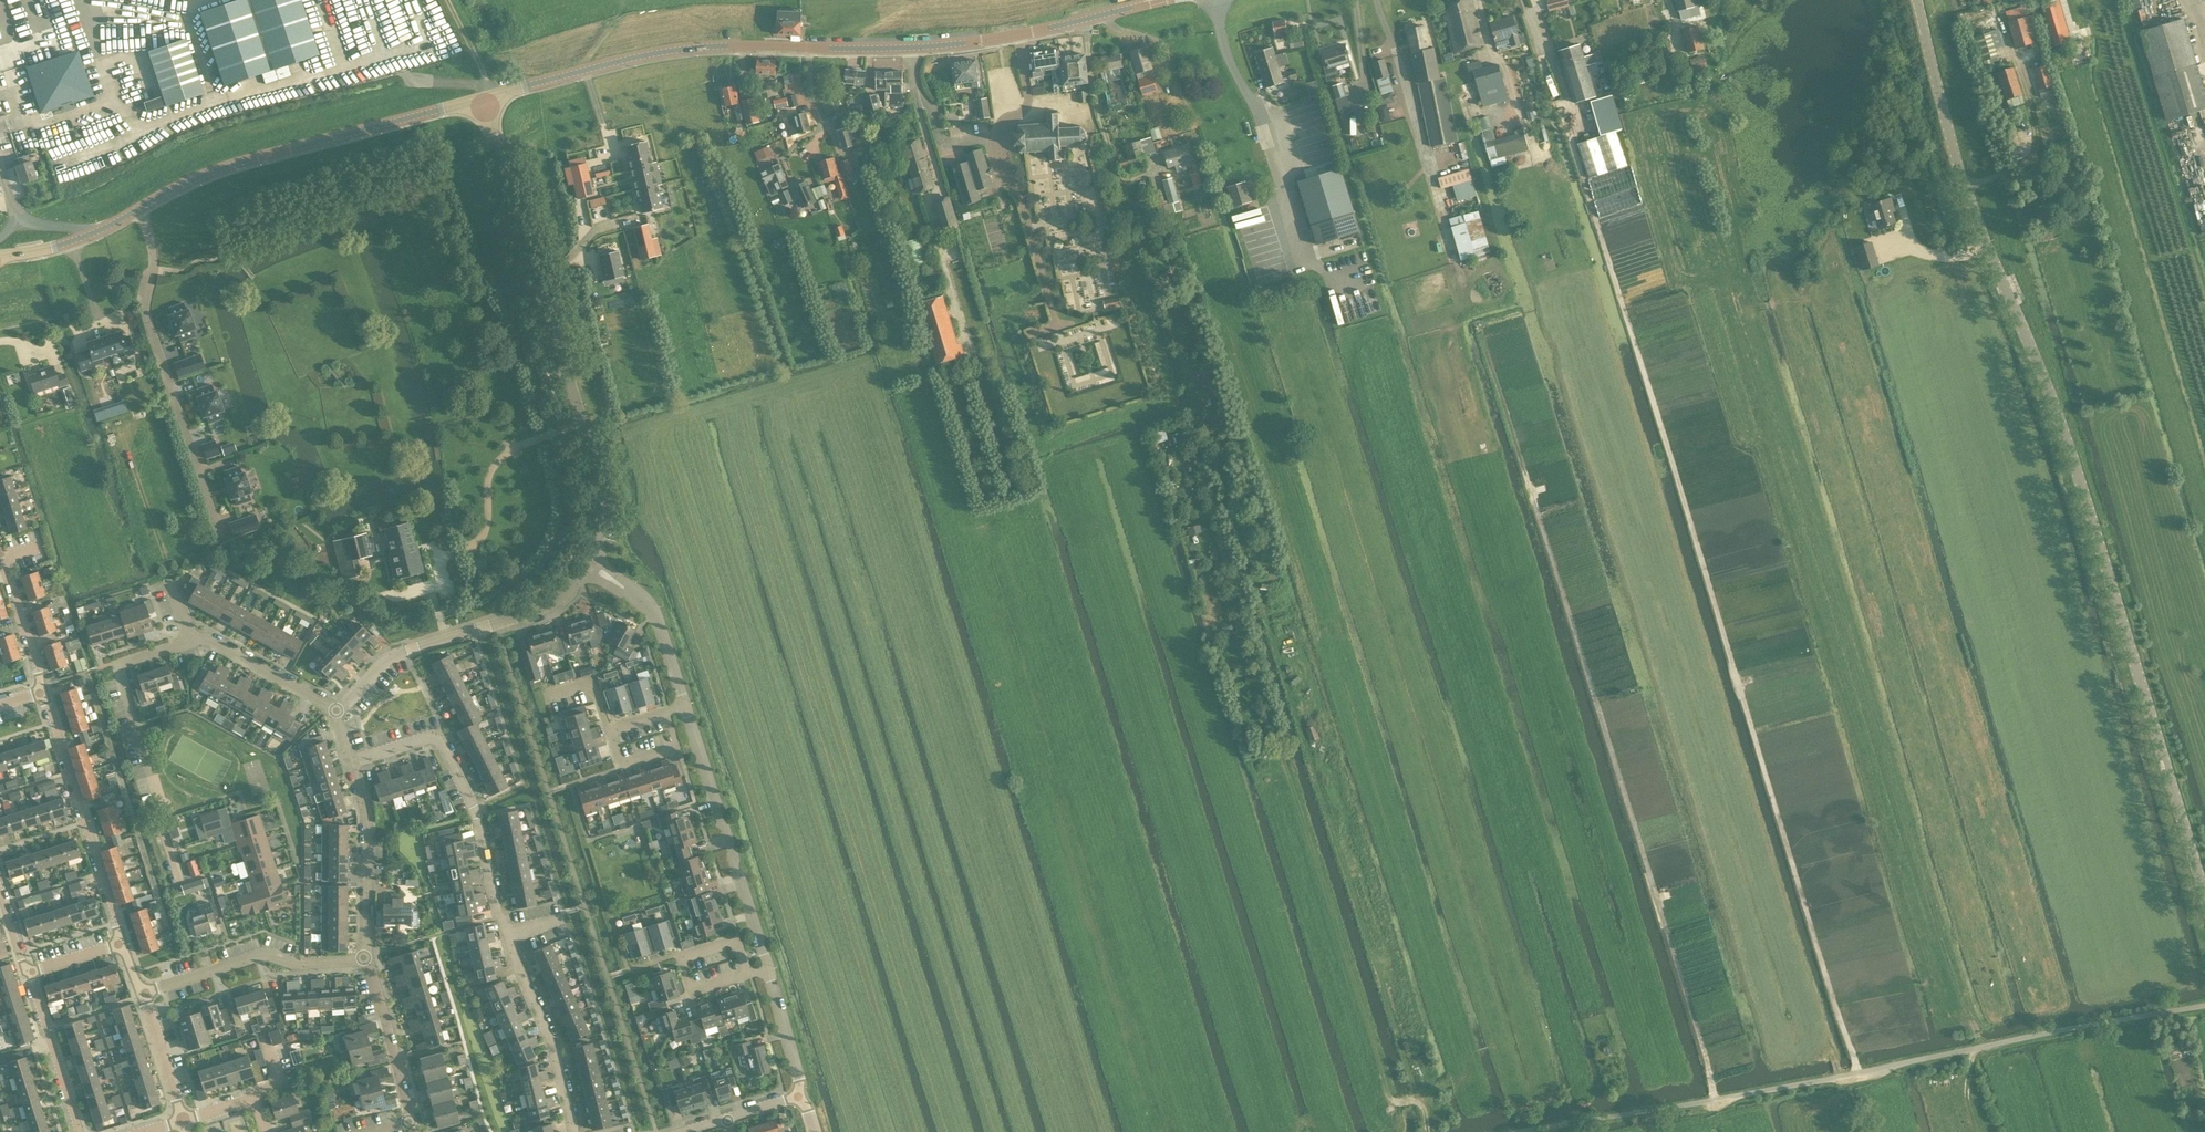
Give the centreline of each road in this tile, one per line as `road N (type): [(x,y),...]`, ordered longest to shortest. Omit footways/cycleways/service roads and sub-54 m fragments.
road 1 (track): [(1860,1073),(1581,177)]
road 2 (unclassified): [(2204,890),(2088,492),(1968,181),(1918,0)]
road 3 (track): [(1714,1099),(1480,331)]
road 4 (tertiary): [(482,99),(670,51),(959,44),(1169,0)]
road 5 (residential): [(588,564),(655,615),(767,968),(798,1096)]
road 6 (residential): [(575,1131),(553,1048),(497,909),(477,816),(440,736),(350,763)]
road 7 (unclassified): [(588,564),(603,499),(482,99)]
road 8 (track): [(537,337),(445,160),(333,187),(220,227)]
road 9 (tertiary): [(137,210),(228,167),(482,99)]
road 10 (residential): [(222,540),(147,322),(153,257),(137,210)]
road 11 (unclassified): [(336,711),(387,659),(537,610),(588,564)]
road 12 (residential): [(142,993),(264,954),(302,964),(367,961)]
road 13 (residential): [(367,961),(411,1121)]
road 14 (residential): [(29,973),(76,1131)]
road 15 (residential): [(336,711),(214,643),(193,640)]
road 16 (residential): [(365,812),(367,961)]
road 17 (tertiary): [(0,256),(70,242),(137,210)]
road 18 (residential): [(86,822),(43,688)]
road 19 (residential): [(43,688),(3,559)]
road 20 (residential): [(182,1121),(142,993)]
road 21 (residential): [(122,943),(86,822)]

